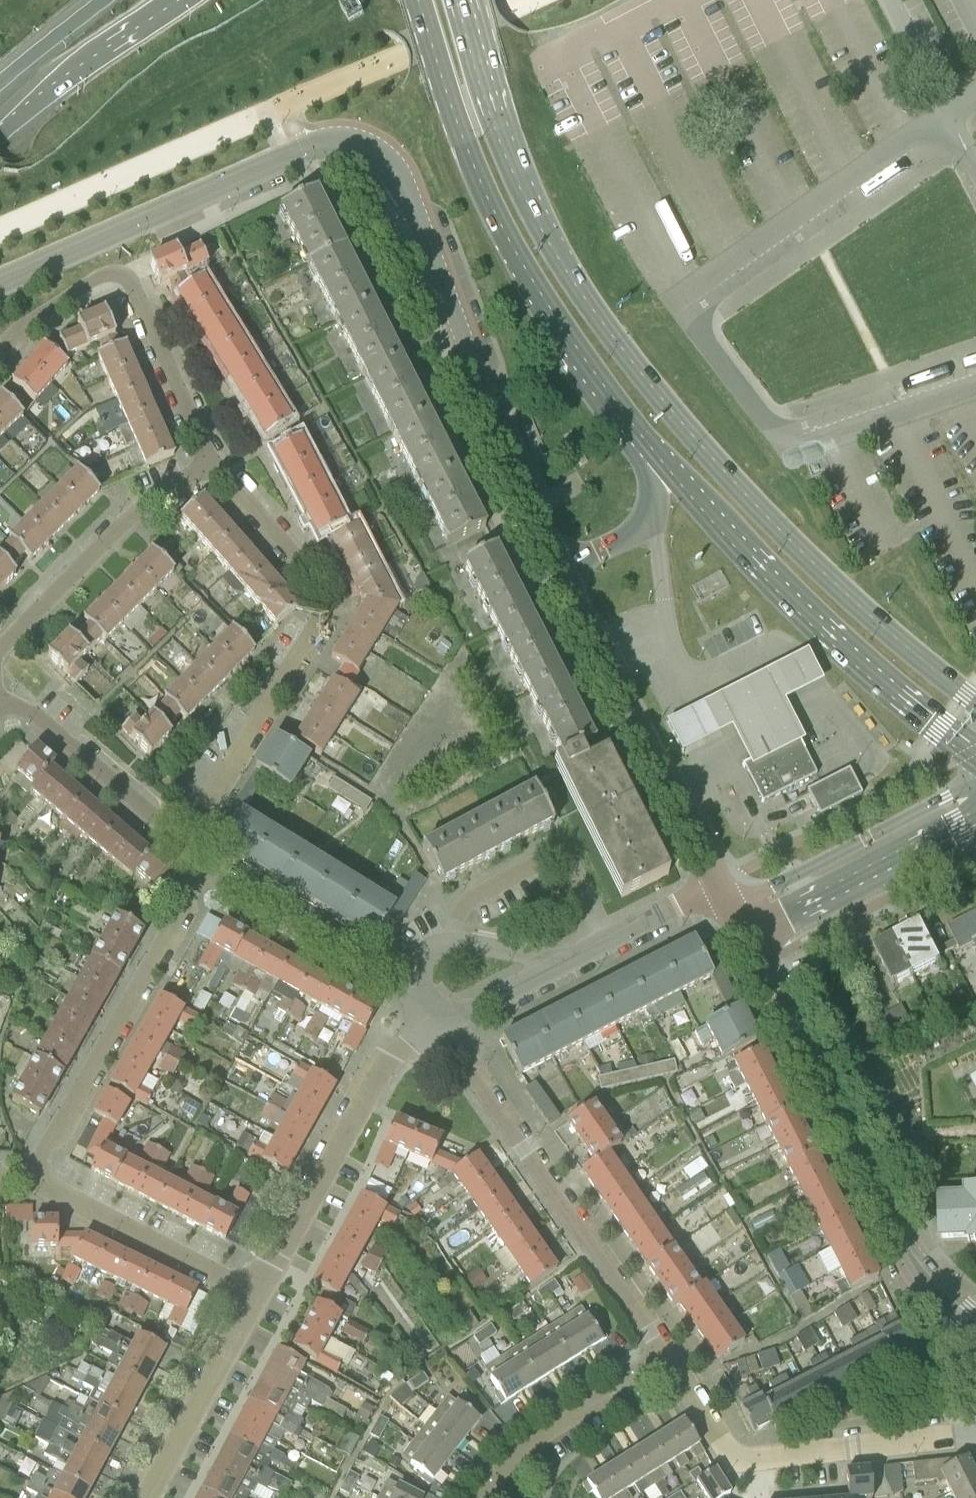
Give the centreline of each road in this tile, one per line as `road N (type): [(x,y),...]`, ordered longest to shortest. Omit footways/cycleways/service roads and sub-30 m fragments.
road 1 (secondary): [(975,705),(803,557),(683,426),(601,320),(516,177),(459,0)]
road 2 (secondary): [(418,0),(496,219),(571,340),(655,450)]
road 3 (residential): [(559,569),(411,207),(360,152),(333,147)]
road 4 (residential): [(975,1328),(928,1283),(894,1232),(745,938)]
road 5 (residential): [(182,837),(317,615),(304,570),(212,461)]
road 6 (secondary): [(655,450),(835,642),(975,760)]
road 7 (residential): [(667,1358),(437,1023)]
road 8 (residential): [(27,1180),(204,864)]
road 9 (residential): [(0,280),(333,147)]
road 10 (residential): [(718,886),(559,569)]
road 11 (residential): [(212,461),(121,274),(83,285),(0,345)]
road 12 (residential): [(250,1297),(378,1067),(404,1038),(437,1023)]
road 13 (residential): [(0,649),(124,523),(212,461)]
road 14 (residential): [(975,783),(730,908)]
road 15 (residential): [(745,938),(975,822)]
road 16 (residential): [(250,1297),(27,1180)]
road 17 (residential): [(408,984),(204,864)]
road 18 (residential): [(142,1497),(250,1297)]
road 19 (residential): [(749,1454),(975,1432)]
road 20 (residential): [(588,950),(550,876),(536,867),(474,894),(441,942)]
road 21 (residential): [(182,837),(3,701)]
road 22 (trunk): [(0,133),(180,0)]
road 23 (residential): [(488,1486),(522,1446),(667,1358)]
road 24 (residential): [(655,450),(650,521),(559,569)]
road 25 (residential): [(588,950),(718,886)]
road 26 (residential): [(437,1023),(561,963)]
road 27 (trunk): [(0,85),(101,0)]
road 28 (unclassified): [(889,0),(948,116)]
road 29 (residential): [(749,1454),(728,1446),(667,1358)]
road 30 (residential): [(561,963),(441,942)]

